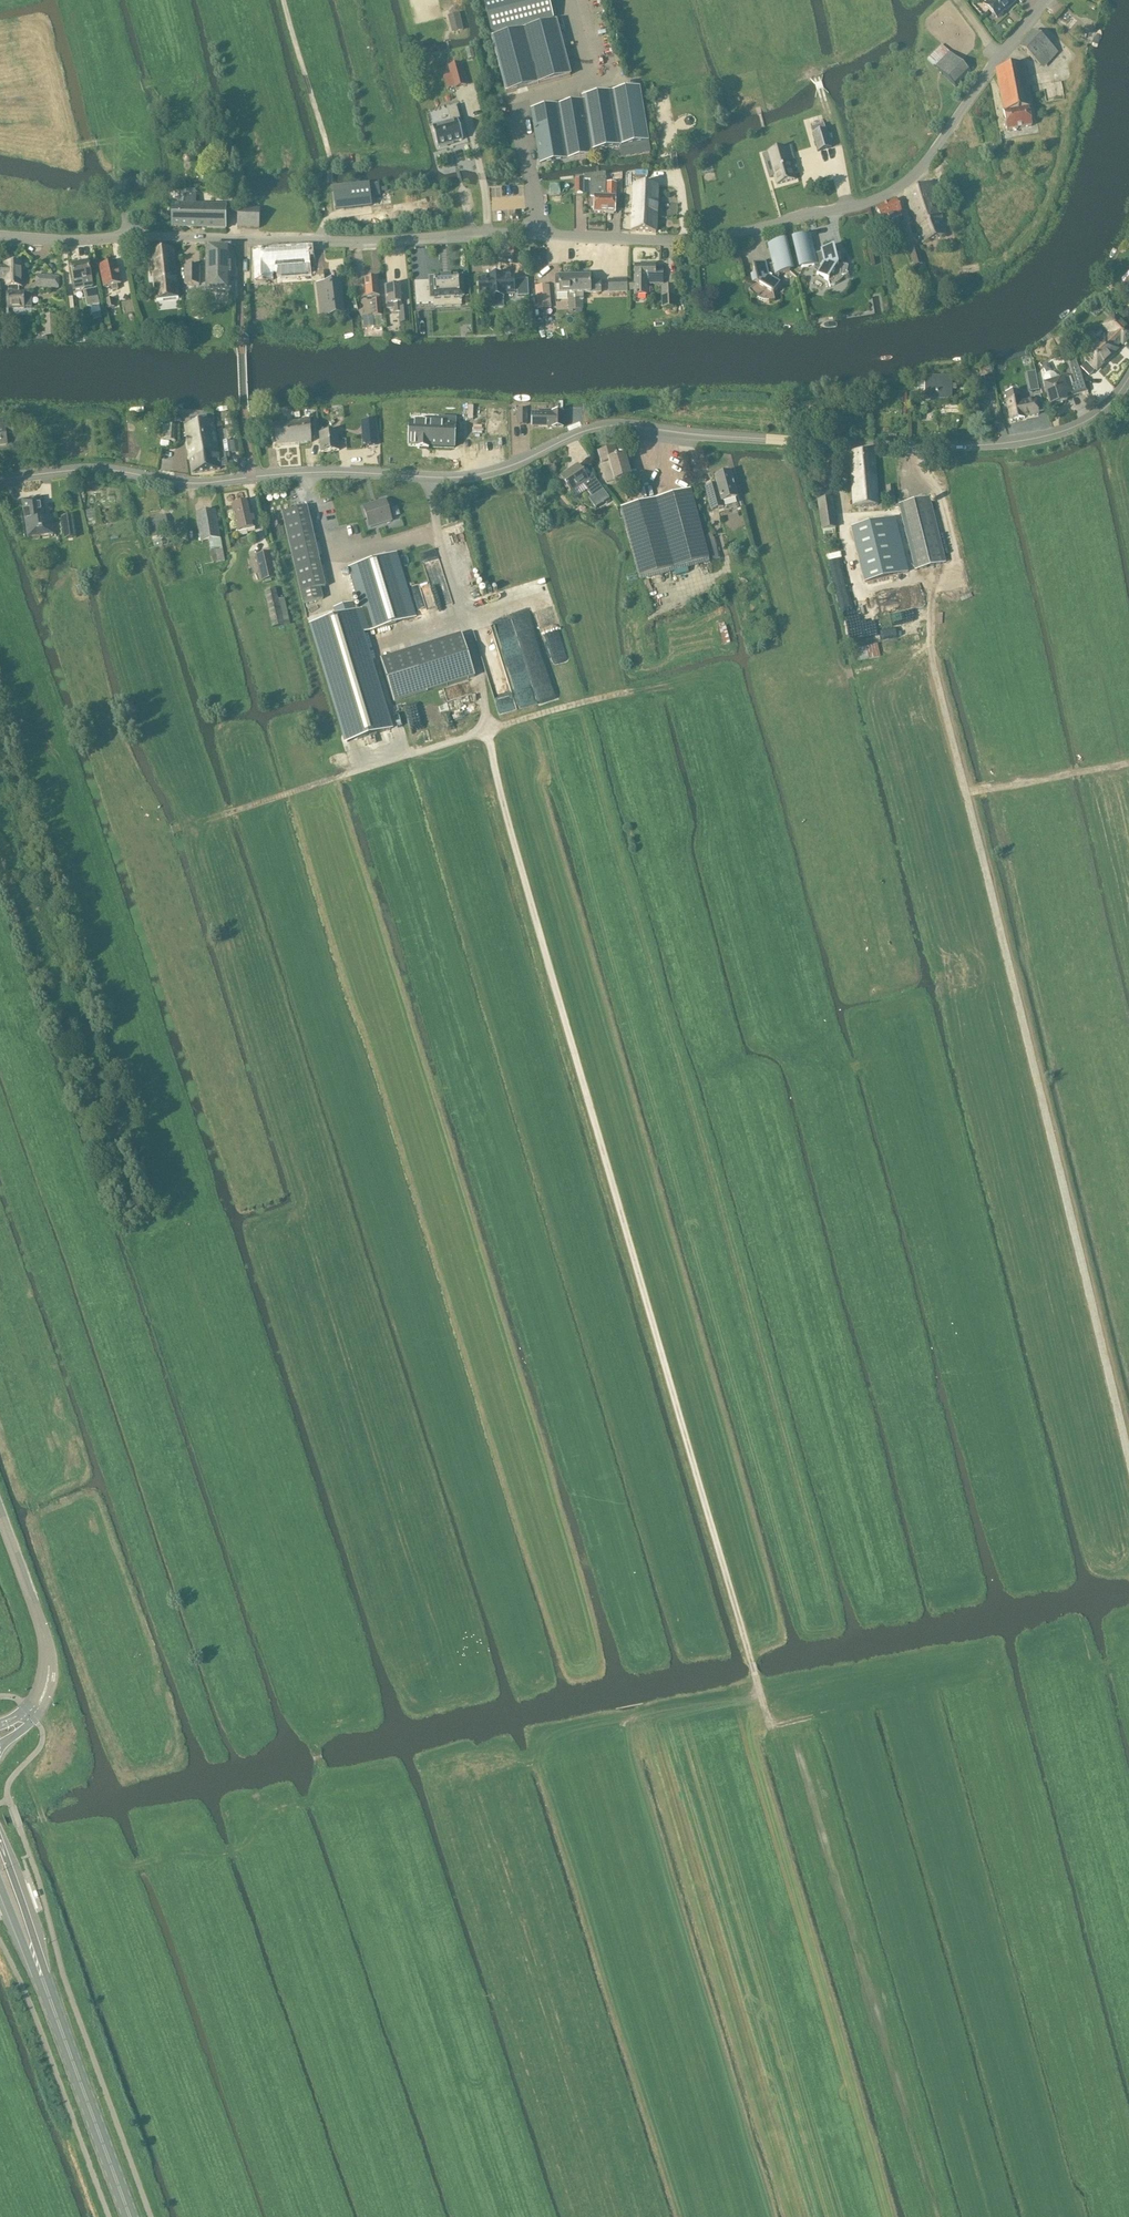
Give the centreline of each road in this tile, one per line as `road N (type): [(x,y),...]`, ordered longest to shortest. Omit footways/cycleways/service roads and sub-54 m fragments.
road 1 (track): [(771,1716),(488,740),(426,477)]
road 2 (tertiary): [(0,480),(100,469),(182,482),(343,472),(459,477),(616,425),(895,446),(1021,441),(1094,416),(1128,378)]
road 3 (unclassified): [(241,239),(537,235),(675,242),(875,202),(932,153),(1046,0)]
road 4 (primary): [(42,1976),(130,2216)]
road 5 (unclassified): [(241,239),(0,238)]
road 6 (track): [(328,212),(331,164),(285,0)]
road 7 (tertiary): [(30,1714),(47,1685),(49,1657),(0,1515)]
road 8 (track): [(515,108),(588,76),(567,0)]
road 9 (primary): [(42,1976),(0,1841)]

